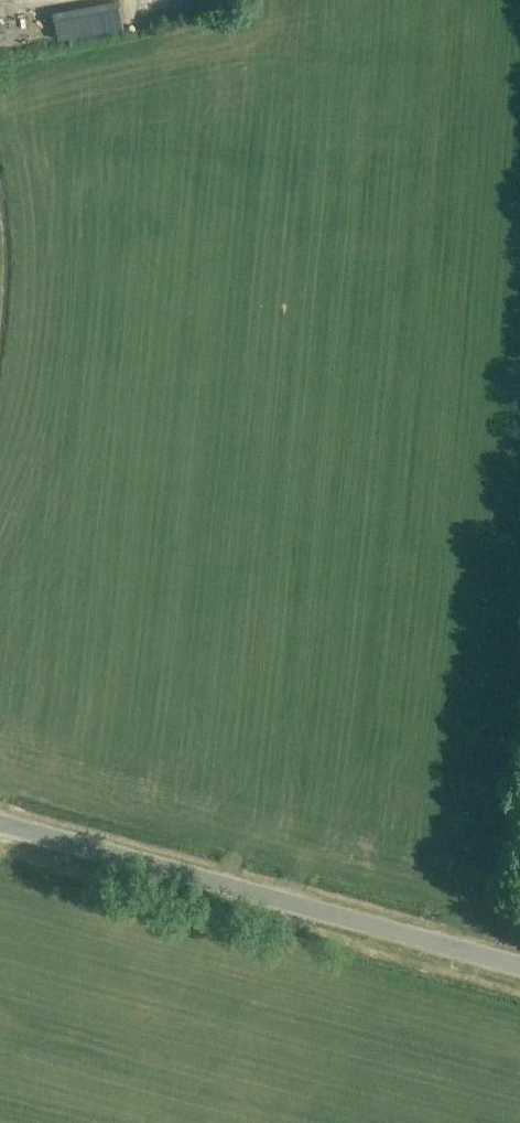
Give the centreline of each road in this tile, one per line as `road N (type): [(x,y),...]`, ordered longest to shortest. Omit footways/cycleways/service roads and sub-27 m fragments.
road 1 (unclassified): [(0,823),(519,967)]

